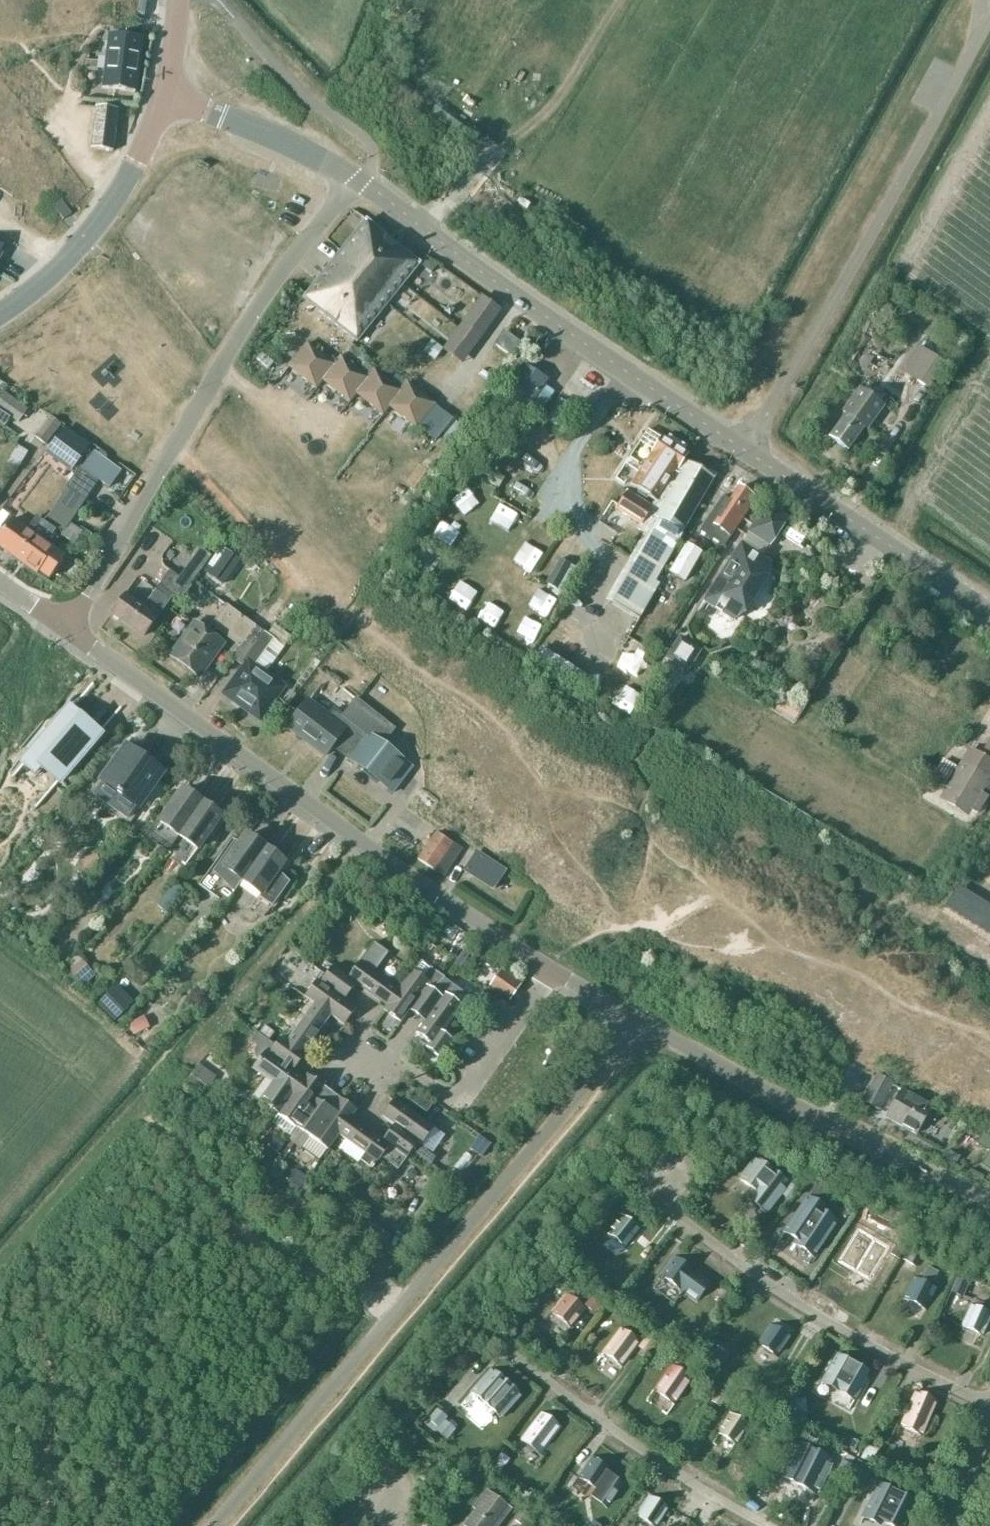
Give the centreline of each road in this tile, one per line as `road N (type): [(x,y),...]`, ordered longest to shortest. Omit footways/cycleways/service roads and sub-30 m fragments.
road 1 (tertiary): [(989,612),(601,354),(361,179)]
road 2 (unclassified): [(552,974),(68,629)]
road 3 (residential): [(68,629),(306,242),(361,179)]
road 4 (unclassified): [(989,1203),(638,1020)]
road 5 (secondary): [(0,314),(44,281),(109,206),(144,151),(165,93)]
road 6 (unclassified): [(552,974),(458,1102),(360,1046)]
road 7 (tertiary): [(361,179),(165,93)]

